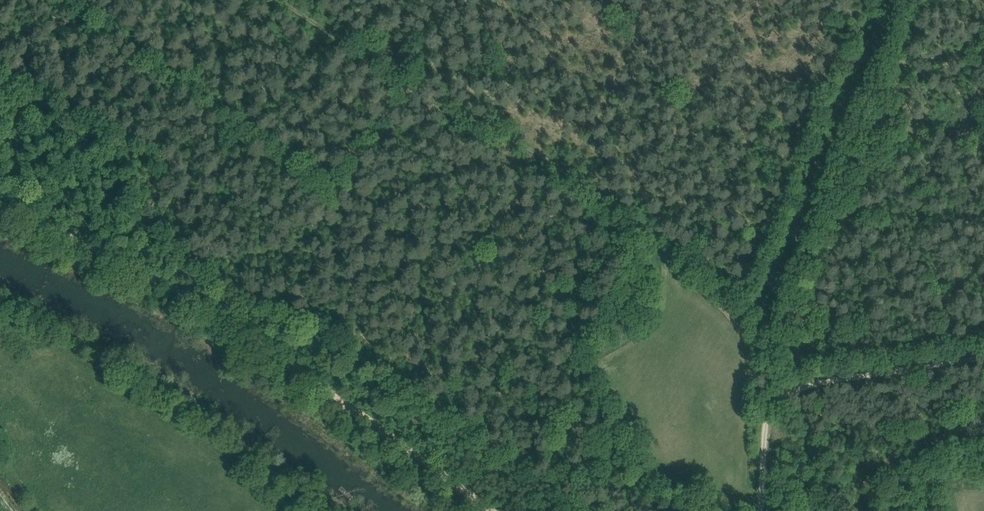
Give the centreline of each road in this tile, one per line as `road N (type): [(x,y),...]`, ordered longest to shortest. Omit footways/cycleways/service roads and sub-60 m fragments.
road 1 (track): [(292,0),(648,238),(677,273),(753,337),(767,403)]
road 2 (track): [(0,202),(130,263),(499,510)]
road 3 (track): [(898,0),(781,287),(766,372)]
road 4 (track): [(983,350),(787,383),(767,403),(756,510)]

